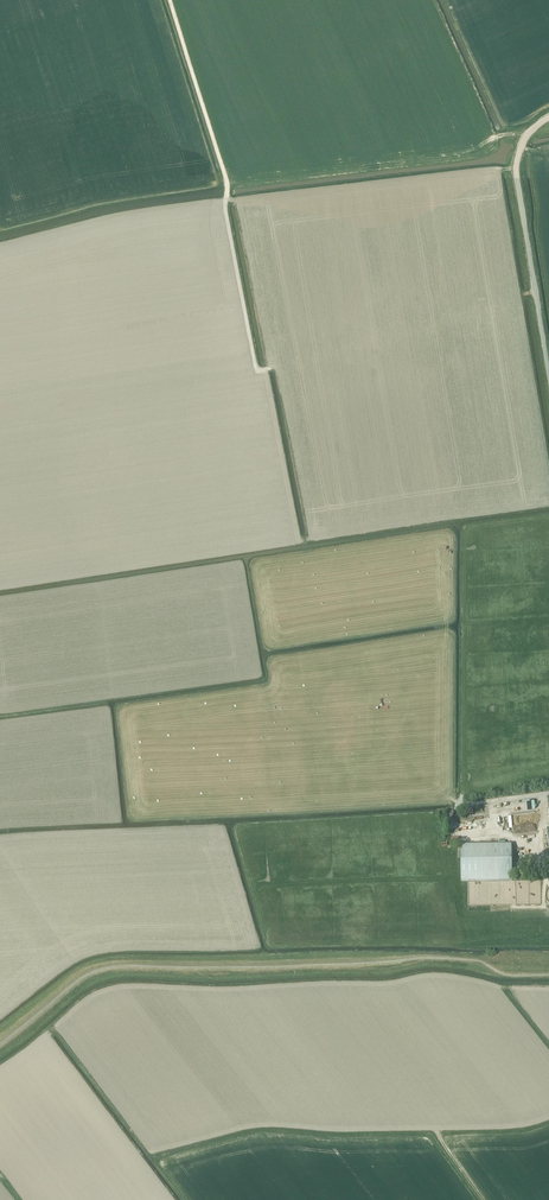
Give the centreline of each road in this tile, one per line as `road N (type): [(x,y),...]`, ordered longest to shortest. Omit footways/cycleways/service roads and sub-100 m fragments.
road 1 (unclassified): [(548,374),(516,174),(525,140),(548,118)]

